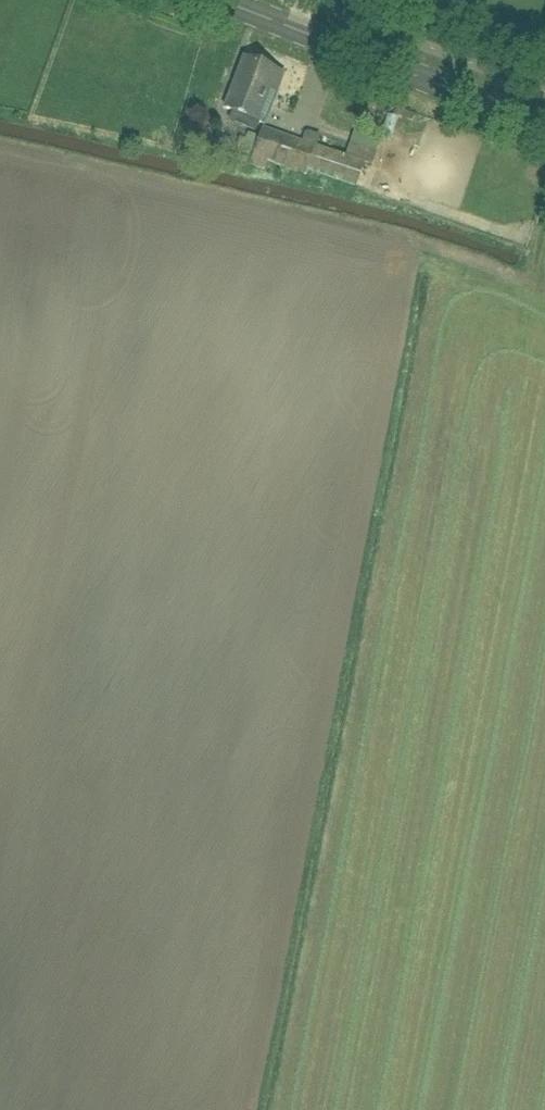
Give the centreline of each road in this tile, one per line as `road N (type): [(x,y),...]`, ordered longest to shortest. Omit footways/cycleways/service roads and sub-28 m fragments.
road 1 (secondary): [(217,0),(544,126)]

